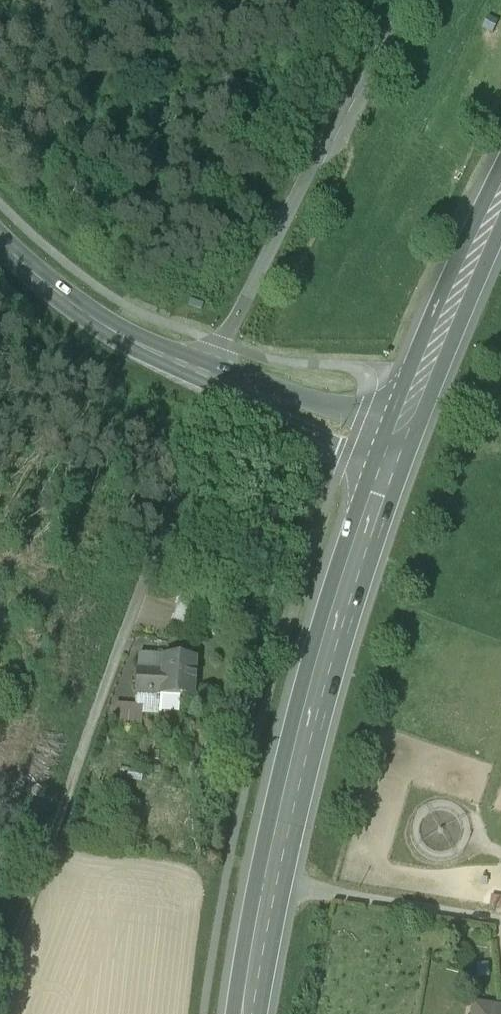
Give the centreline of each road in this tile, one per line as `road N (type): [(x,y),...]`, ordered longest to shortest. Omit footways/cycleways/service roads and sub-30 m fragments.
road 1 (track): [(0,971),(212,379)]
road 2 (primary): [(252,1013),(313,717),(394,453)]
road 3 (primary): [(394,453),(500,195)]
road 4 (tertiary): [(330,149),(212,379)]
road 5 (primary): [(0,244),(63,298),(212,379)]
road 6 (track): [(275,882),(500,919)]
road 7 (primary): [(212,379),(394,453)]
road 8 (tertiary): [(330,149),(402,0)]

